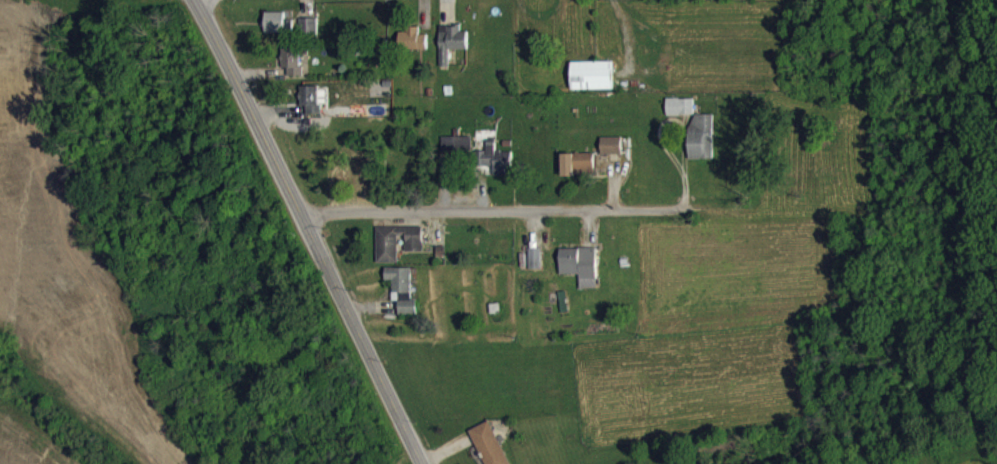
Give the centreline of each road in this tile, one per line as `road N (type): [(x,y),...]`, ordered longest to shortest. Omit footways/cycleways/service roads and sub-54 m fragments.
road 1 (tertiary): [(195,0),(421,463)]
road 2 (residential): [(303,219),(331,212),(681,207)]

